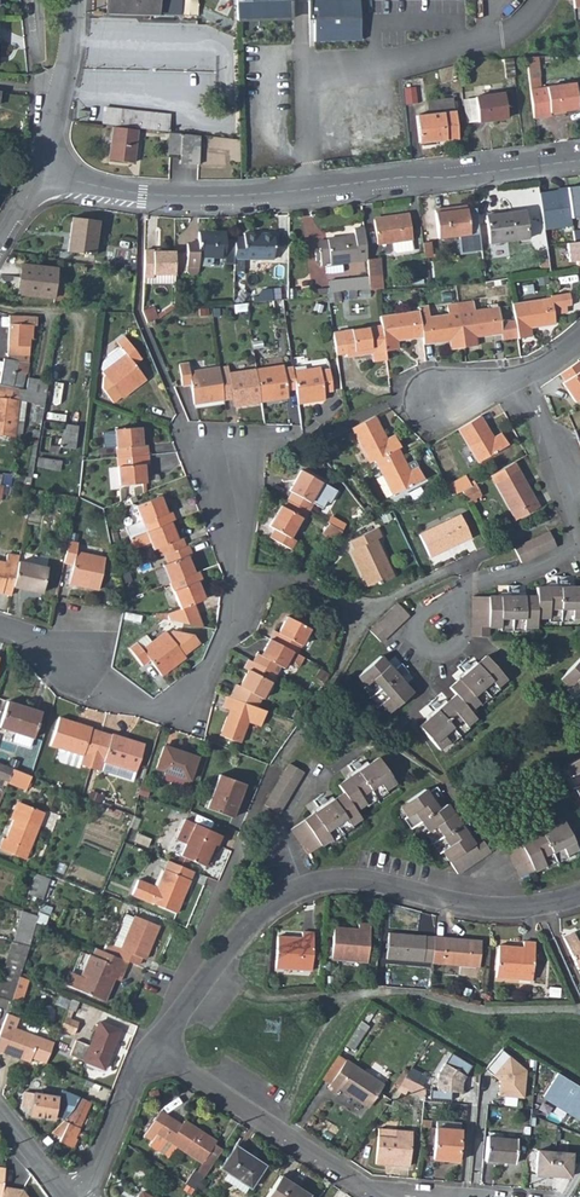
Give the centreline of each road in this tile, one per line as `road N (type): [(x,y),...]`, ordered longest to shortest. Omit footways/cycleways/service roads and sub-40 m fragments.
road 1 (residential): [(579,159),(247,195),(142,193),(41,166)]
road 2 (residential): [(0,627),(66,654),(161,712),(214,664),(232,625),(243,566),(229,448)]
road 3 (track): [(261,799),(363,619),(578,508)]
road 4 (residential): [(299,890),(320,880),(366,880),(491,910),(579,897)]
road 5 (residential): [(375,1192),(149,1049)]
road 6 (residential): [(204,979),(189,960),(261,799)]
road 7 (residential): [(41,166),(74,0)]
road 8 (residential): [(83,1196),(149,1049)]
road 9 (residential): [(299,890),(282,824),(335,762)]
road 10 (residential): [(579,549),(470,586),(452,603)]
road 11 (residential): [(518,382),(578,508)]
road 12 (residential): [(204,979),(251,918),(299,890)]

